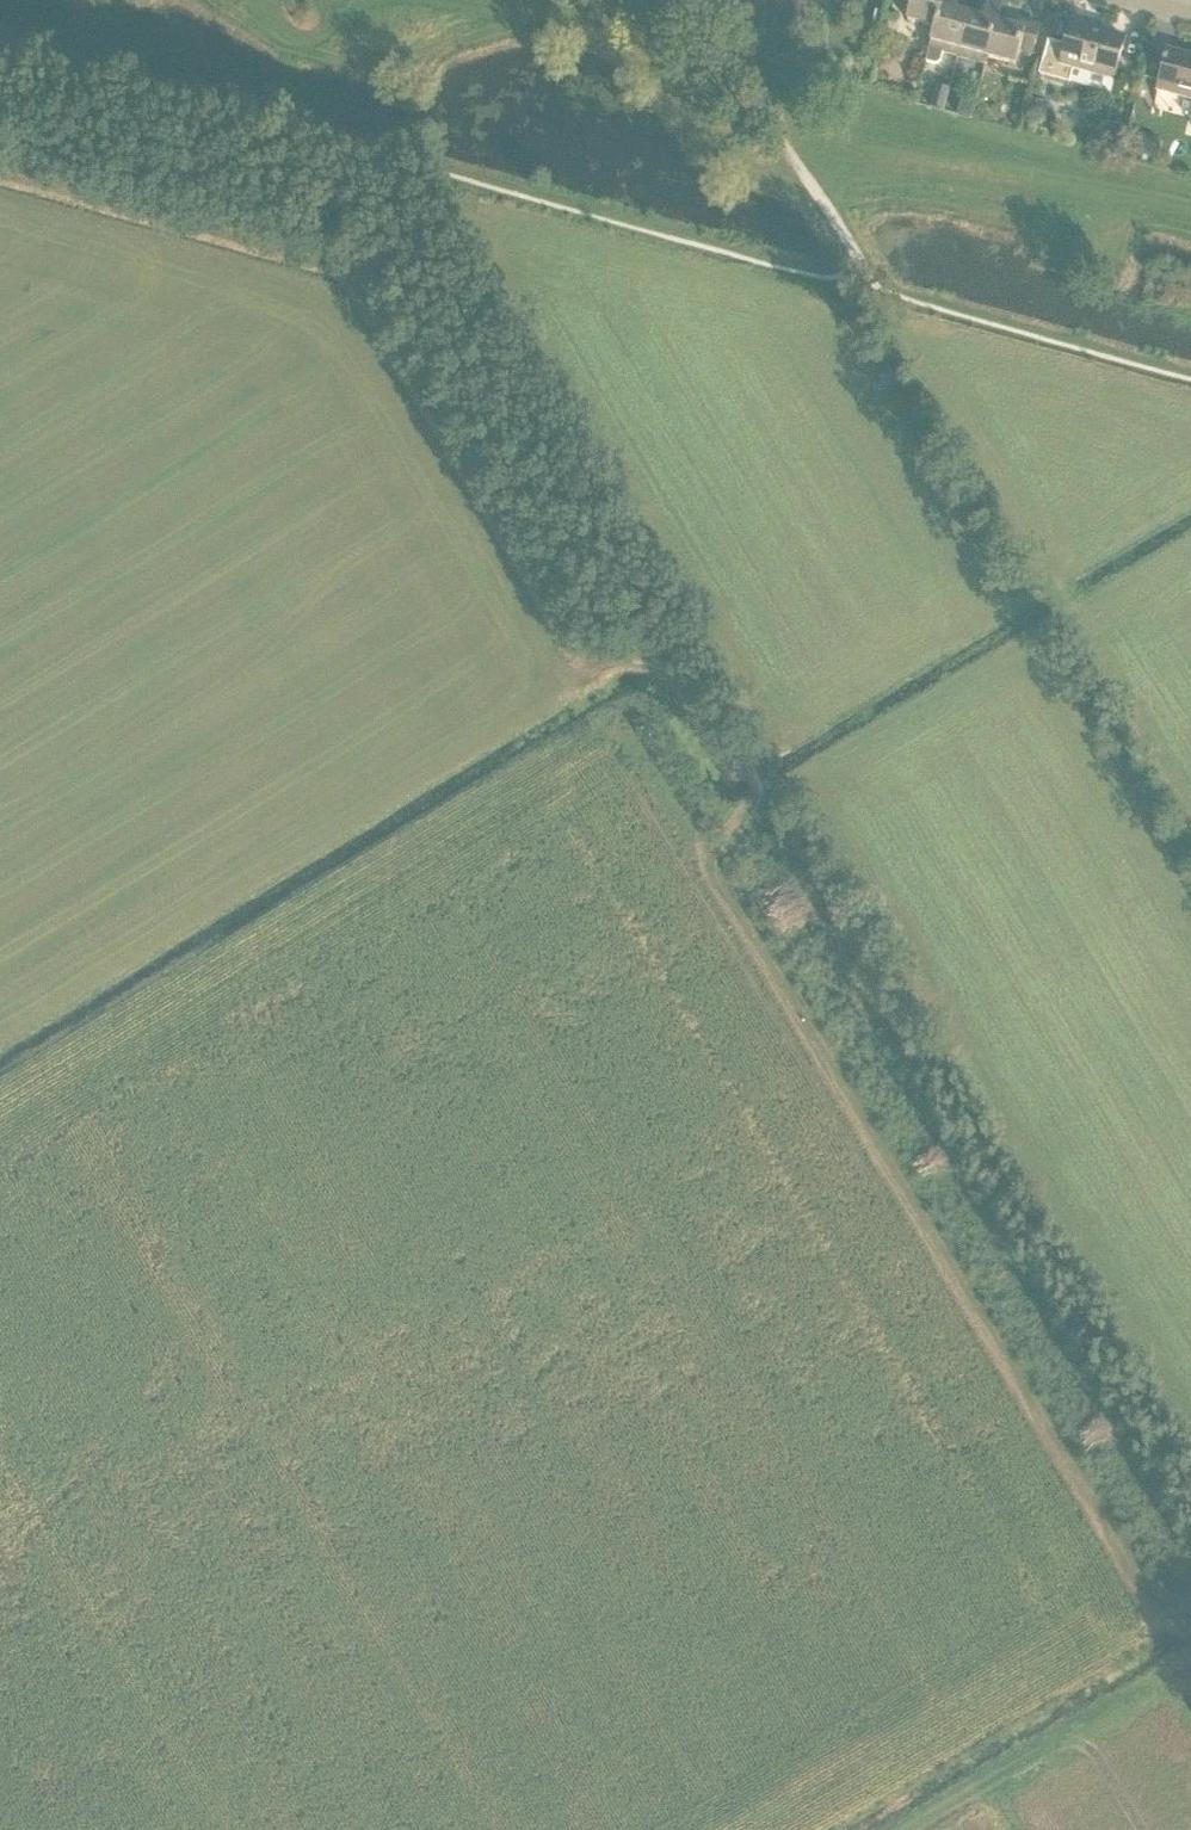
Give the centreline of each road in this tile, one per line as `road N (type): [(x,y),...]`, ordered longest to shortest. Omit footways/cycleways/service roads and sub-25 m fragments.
road 1 (track): [(0,171),(334,265),(358,287),(577,653),(672,668),(726,746),(754,767),(762,805),(718,856),(717,879),(1130,1568),(1168,1614)]

